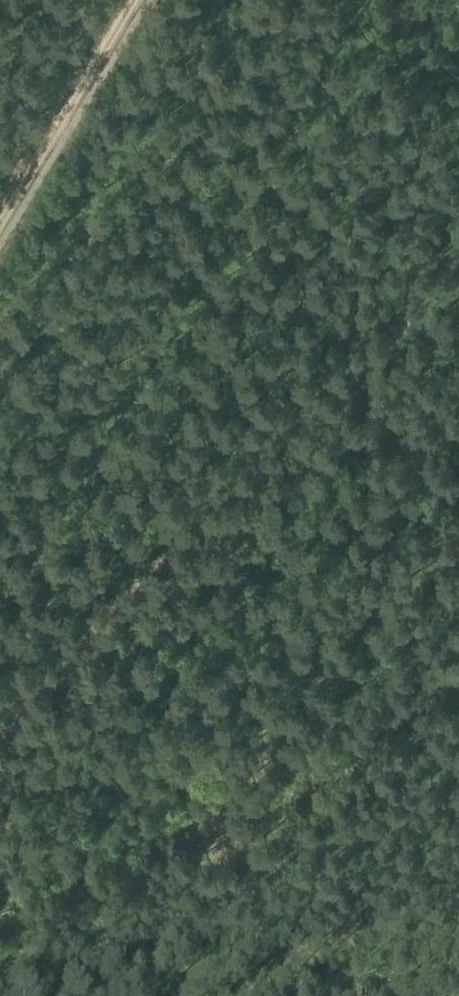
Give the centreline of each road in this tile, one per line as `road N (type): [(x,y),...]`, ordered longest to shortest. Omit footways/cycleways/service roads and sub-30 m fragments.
road 1 (track): [(458,251),(0,721)]
road 2 (track): [(0,220),(133,0)]

